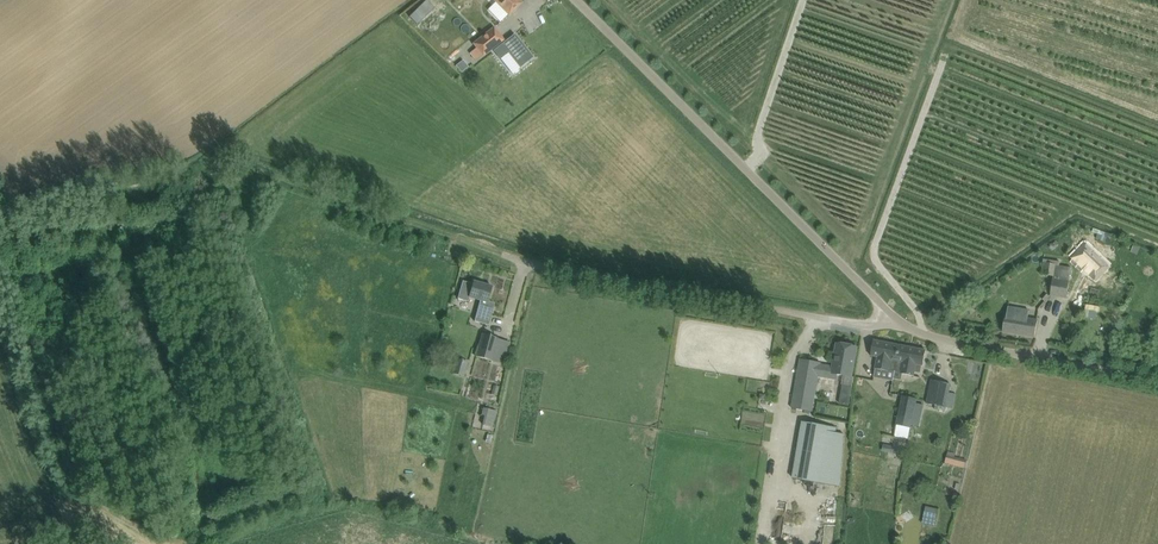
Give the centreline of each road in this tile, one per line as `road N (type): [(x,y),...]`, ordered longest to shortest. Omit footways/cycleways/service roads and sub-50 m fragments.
road 1 (track): [(5,210),(249,171),(529,260)]
road 2 (unclassified): [(893,322),(578,0)]
road 3 (unclassified): [(893,322),(871,326),(529,260)]
road 4 (unclassified): [(1157,380),(921,336),(893,322)]

